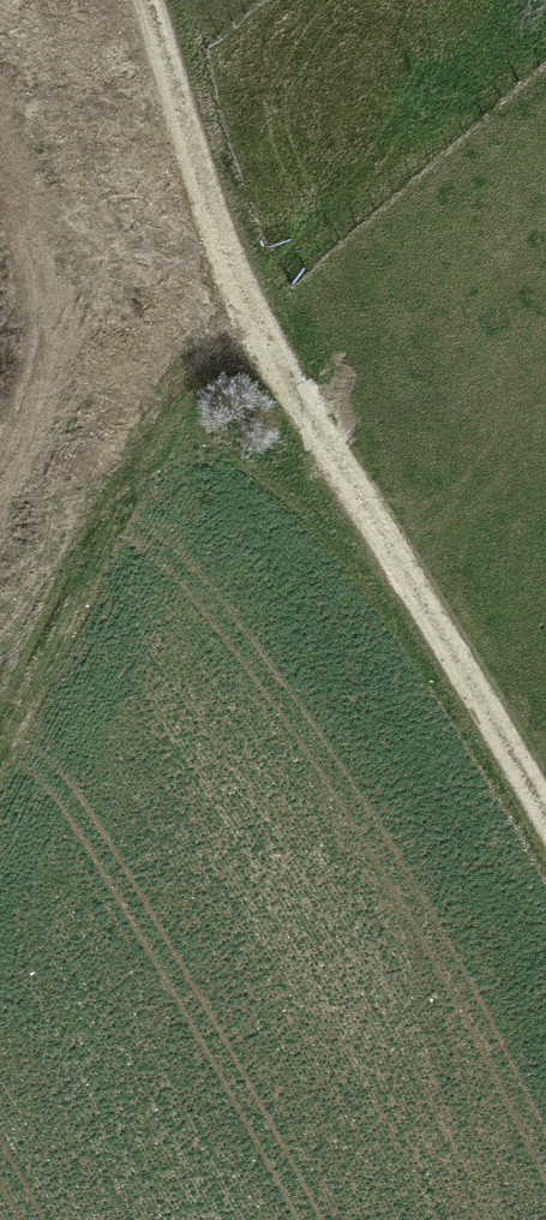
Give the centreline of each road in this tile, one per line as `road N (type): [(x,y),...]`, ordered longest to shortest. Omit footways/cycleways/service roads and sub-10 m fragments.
road 1 (track): [(545,835),(251,335),(137,0)]
road 2 (track): [(0,698),(151,402),(194,356),(251,335)]

